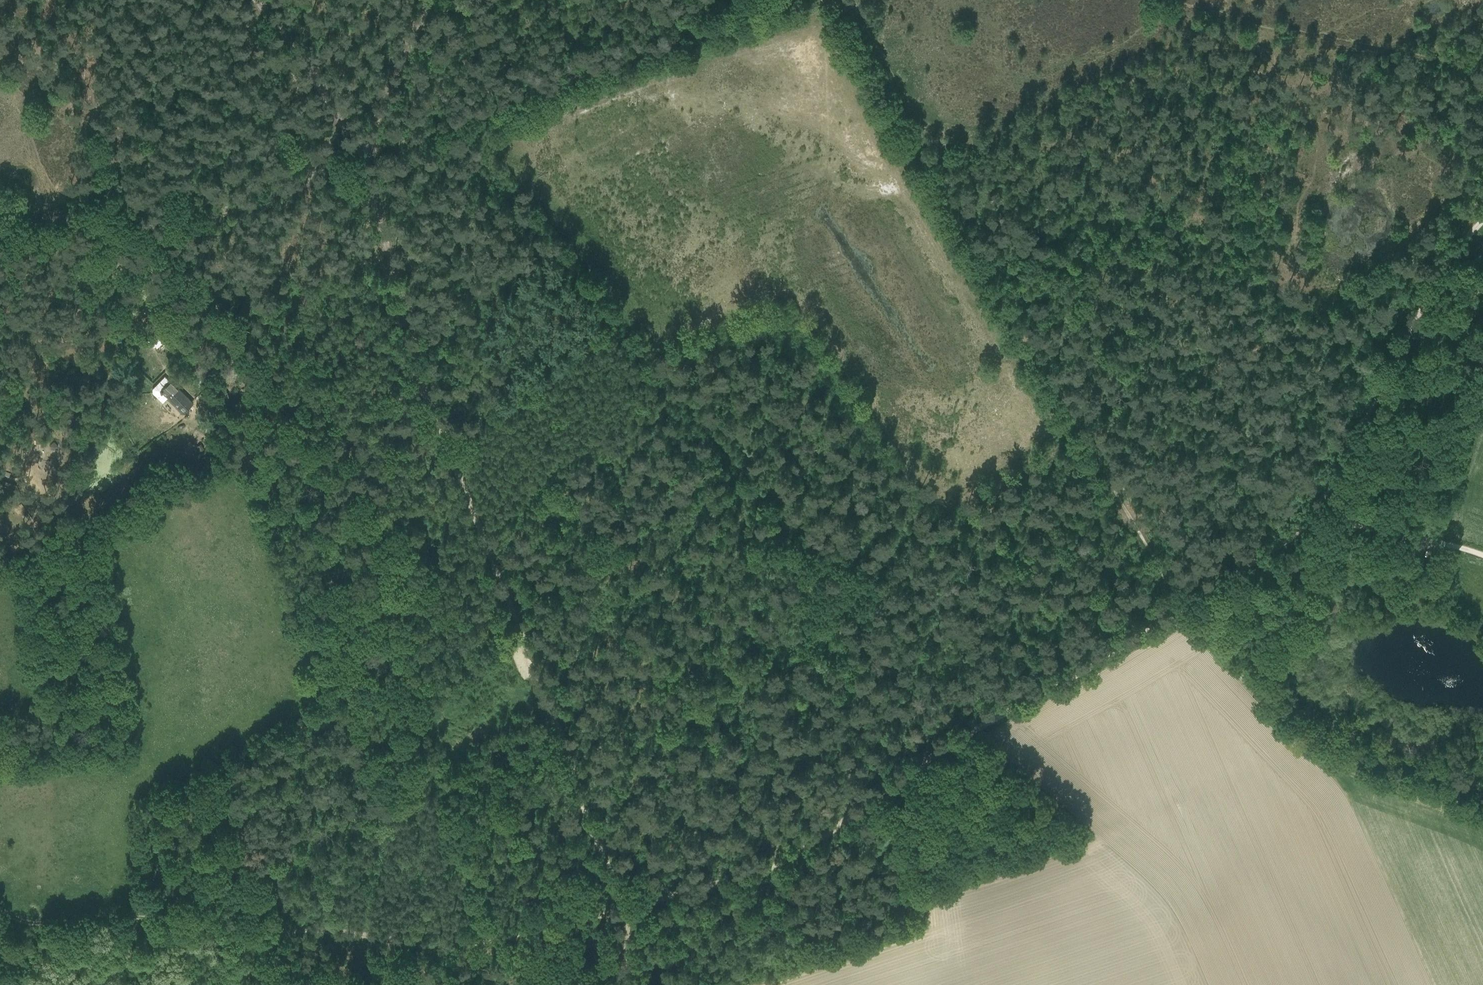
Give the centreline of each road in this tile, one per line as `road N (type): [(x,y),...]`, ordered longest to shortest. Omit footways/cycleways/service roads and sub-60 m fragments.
road 1 (track): [(628,909),(454,452),(363,155)]
road 2 (track): [(1181,608),(982,727),(813,845),(760,872),(628,909)]
road 3 (track): [(829,0),(896,88),(1084,441)]
road 4 (track): [(432,385),(186,479),(0,574)]
road 5 (track): [(363,155),(780,0)]
road 6 (track): [(0,233),(88,210),(146,224),(181,218),(363,155)]
road 7 (track): [(628,909),(480,944),(327,932),(277,937)]
road 8 (track): [(1308,524),(1439,280),(1482,218)]
road 9 (track): [(0,908),(38,924),(150,919),(277,937)]
road 10 (track): [(1084,441),(1181,608)]
road 11 (track): [(363,155),(255,0)]
road 12 (track): [(1306,744),(1181,608)]
road 13 (track): [(1308,524),(1338,523),(1482,556)]
road 14 (track): [(433,0),(363,155)]
road 15 (track): [(1181,608),(1308,524)]

